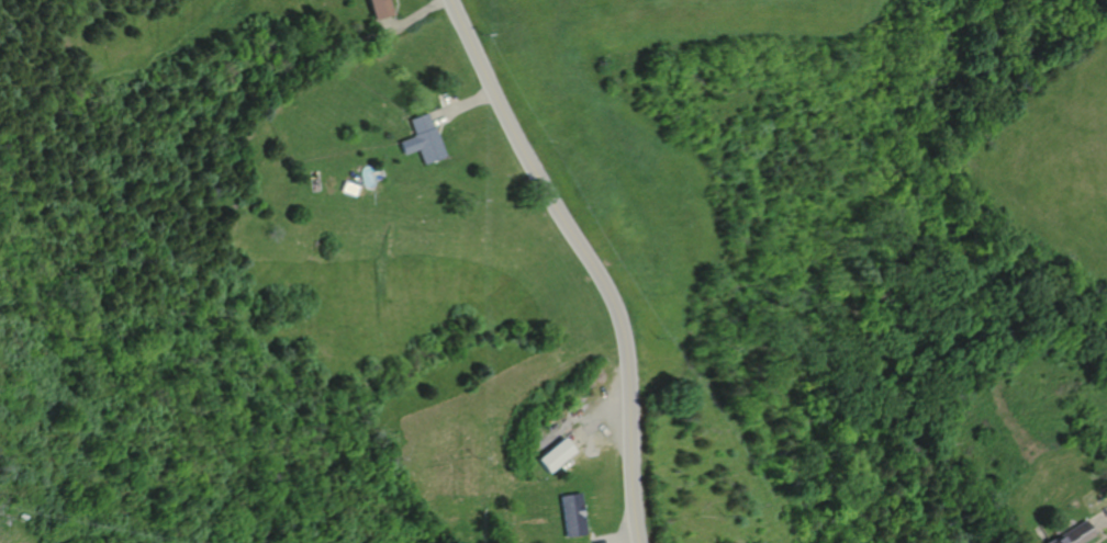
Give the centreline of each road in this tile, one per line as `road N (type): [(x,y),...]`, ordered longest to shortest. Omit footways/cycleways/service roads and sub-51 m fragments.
road 1 (secondary): [(639,542),(628,364),(613,303),(516,140),(451,0)]

